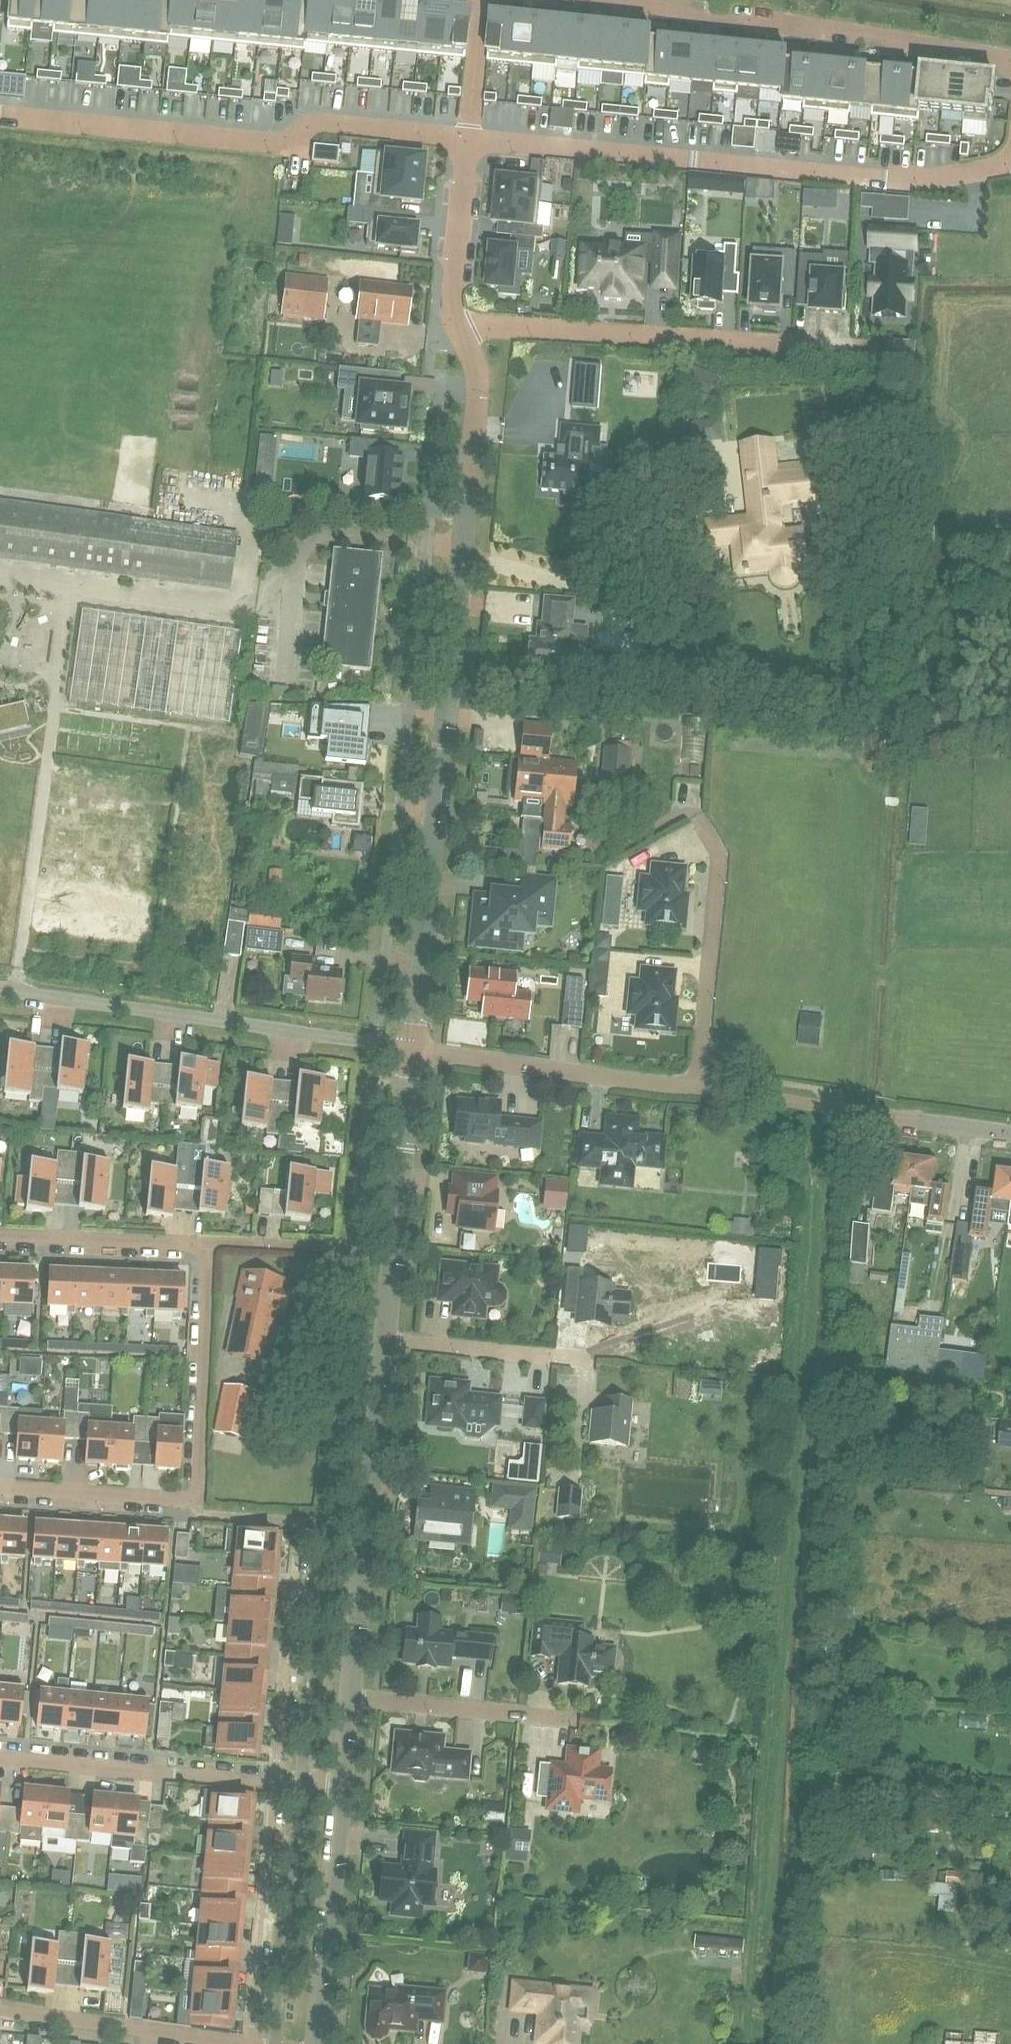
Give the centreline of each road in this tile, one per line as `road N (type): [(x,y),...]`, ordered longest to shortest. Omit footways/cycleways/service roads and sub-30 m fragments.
road 1 (track): [(816,1103),(750,2043)]
road 2 (residential): [(414,1048),(476,394),(458,326)]
road 3 (residential): [(1006,173),(895,175),(471,133)]
road 4 (residential): [(1,114),(284,145),(329,117),(471,133)]
road 5 (residential): [(458,326),(899,355)]
road 6 (residential): [(414,1048),(0,989)]
road 7 (residential): [(1010,56),(611,0)]
road 8 (unclassified): [(349,1698),(386,1340)]
road 9 (residential): [(1010,1130),(694,1086)]
road 10 (unclassified): [(386,1340),(414,1048)]
road 11 (residential): [(694,1086),(414,1048)]
road 12 (residential): [(694,1086),(715,857),(687,815)]
road 13 (residential): [(271,1781),(0,1755)]
road 14 (residential): [(247,2043),(271,1781)]
road 15 (residential): [(271,1781),(300,1523)]
road 16 (residential): [(195,1503),(207,1246)]
road 17 (unclassified): [(315,2043),(339,1789)]
road 18 (residential): [(594,1721),(349,1698)]
road 19 (residential): [(222,2043),(0,2010)]
road 20 (residential): [(602,1362),(386,1340)]
road 21 (residential): [(207,1246),(0,1236)]
road 22 (residential): [(195,1503),(0,1489)]
road 23 (residential): [(458,326),(454,284),(471,133)]
road 24 (residential): [(356,1251),(207,1246)]
road 25 (residential): [(471,133),(484,0)]

